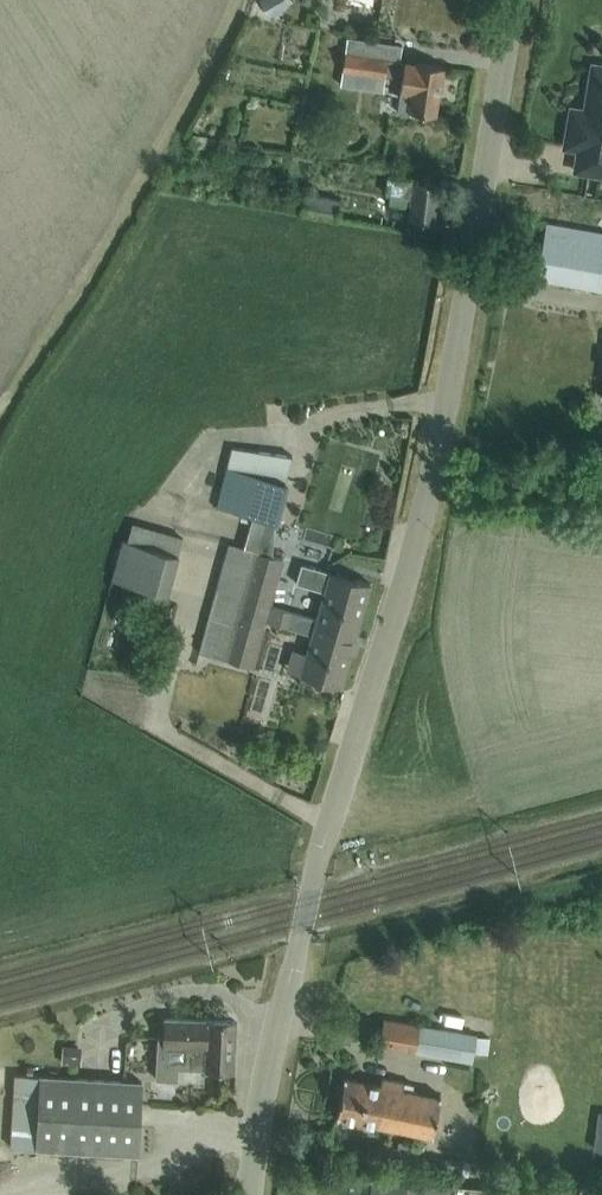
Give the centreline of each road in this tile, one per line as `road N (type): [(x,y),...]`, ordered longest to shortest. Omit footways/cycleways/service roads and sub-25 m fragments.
road 1 (unclassified): [(252,1194),(259,1112),(319,854),(424,514),(514,0)]

